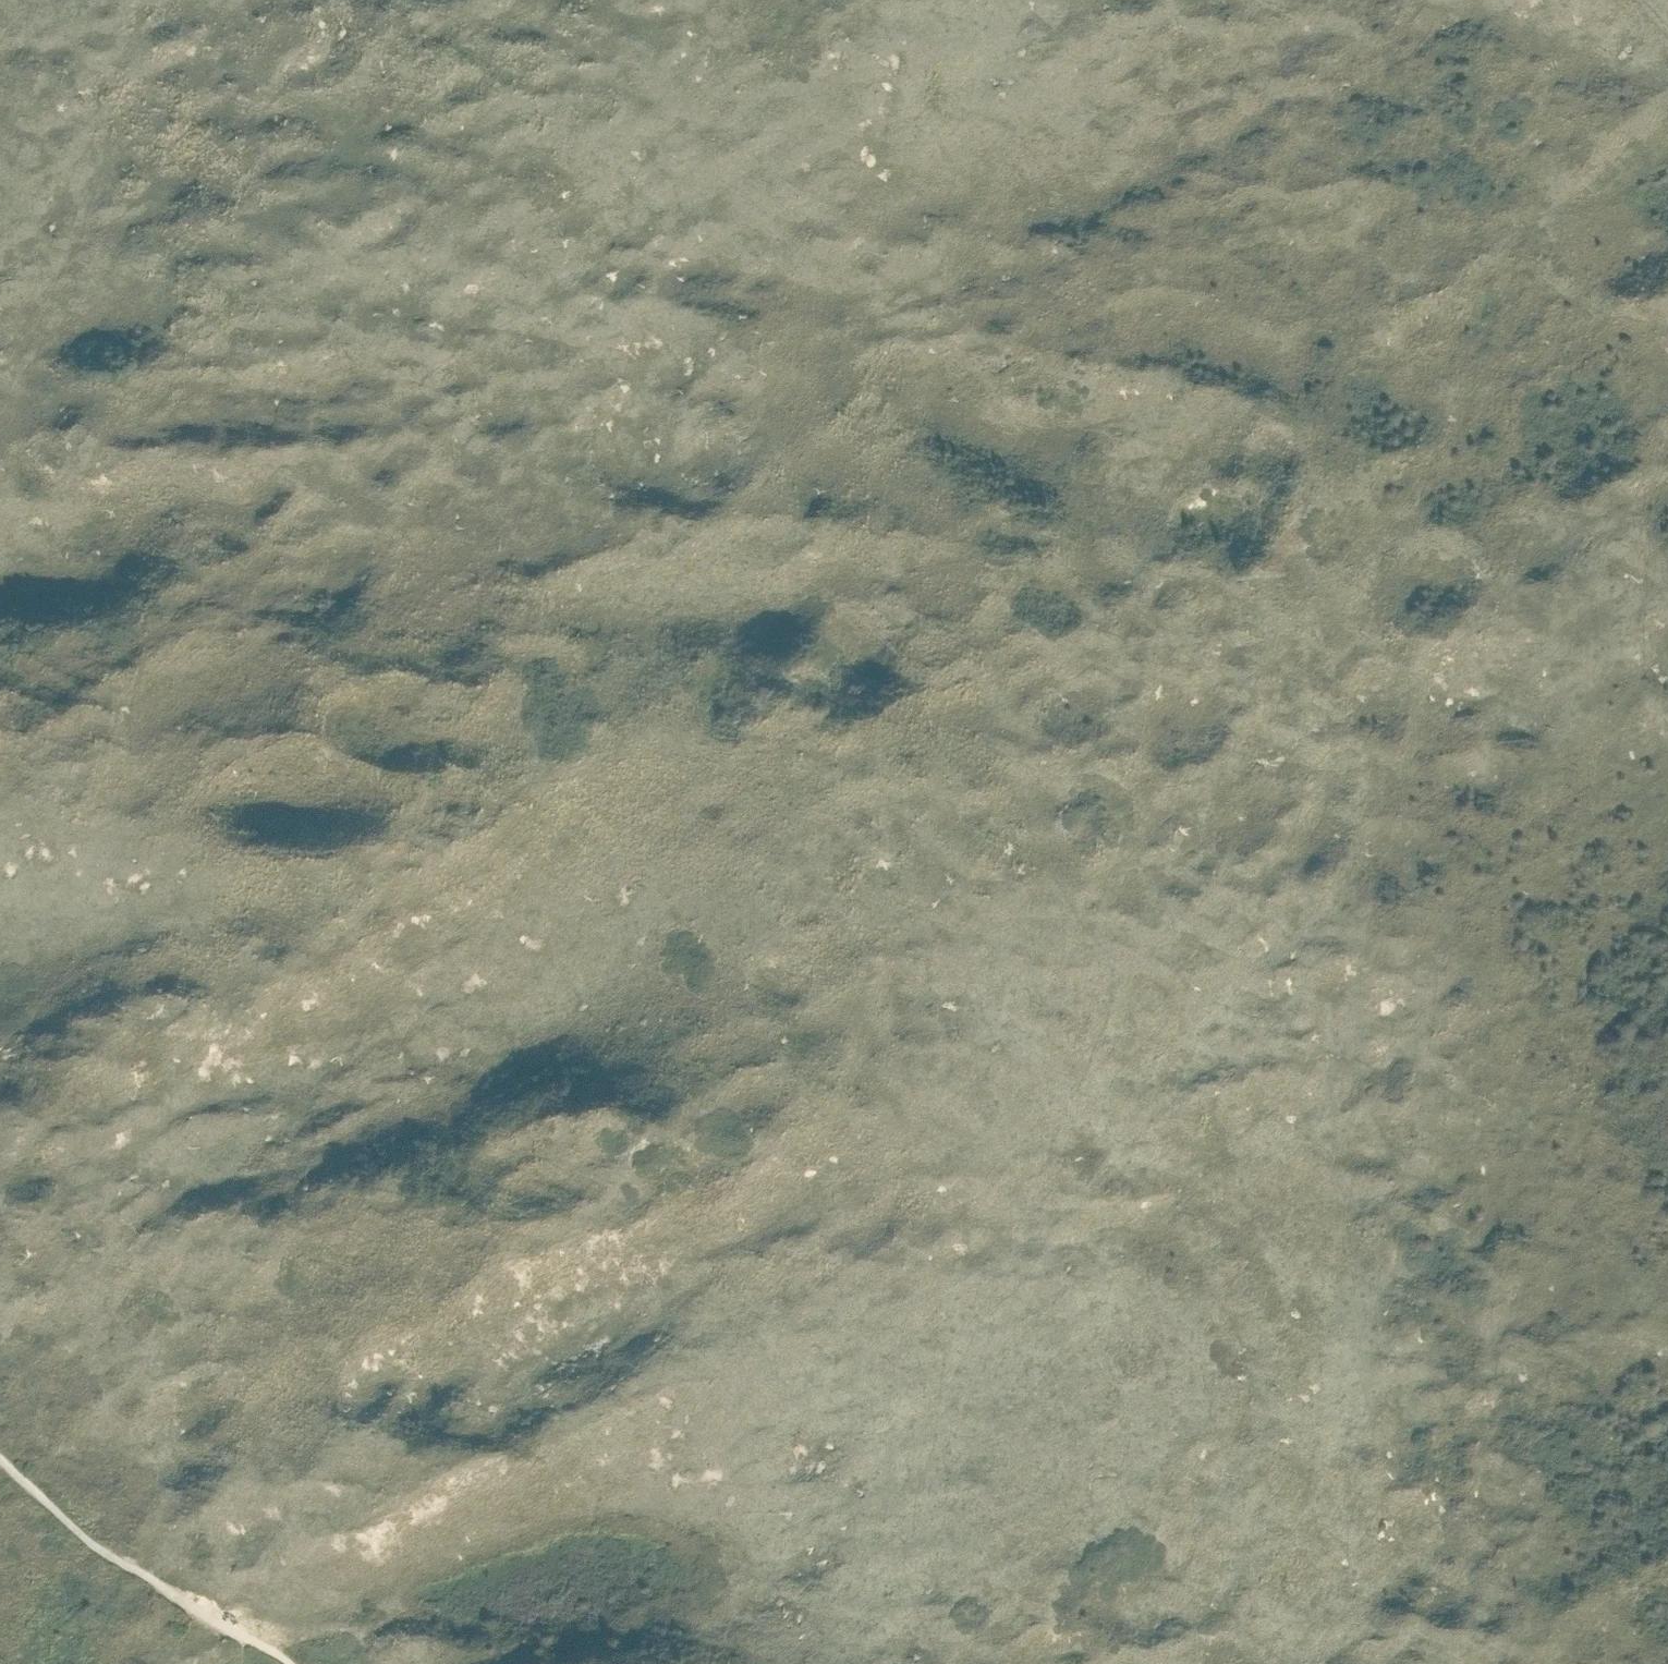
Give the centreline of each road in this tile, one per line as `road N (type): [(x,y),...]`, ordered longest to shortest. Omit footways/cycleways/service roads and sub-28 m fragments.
road 1 (track): [(270,1663),(182,1610),(0,1467)]

